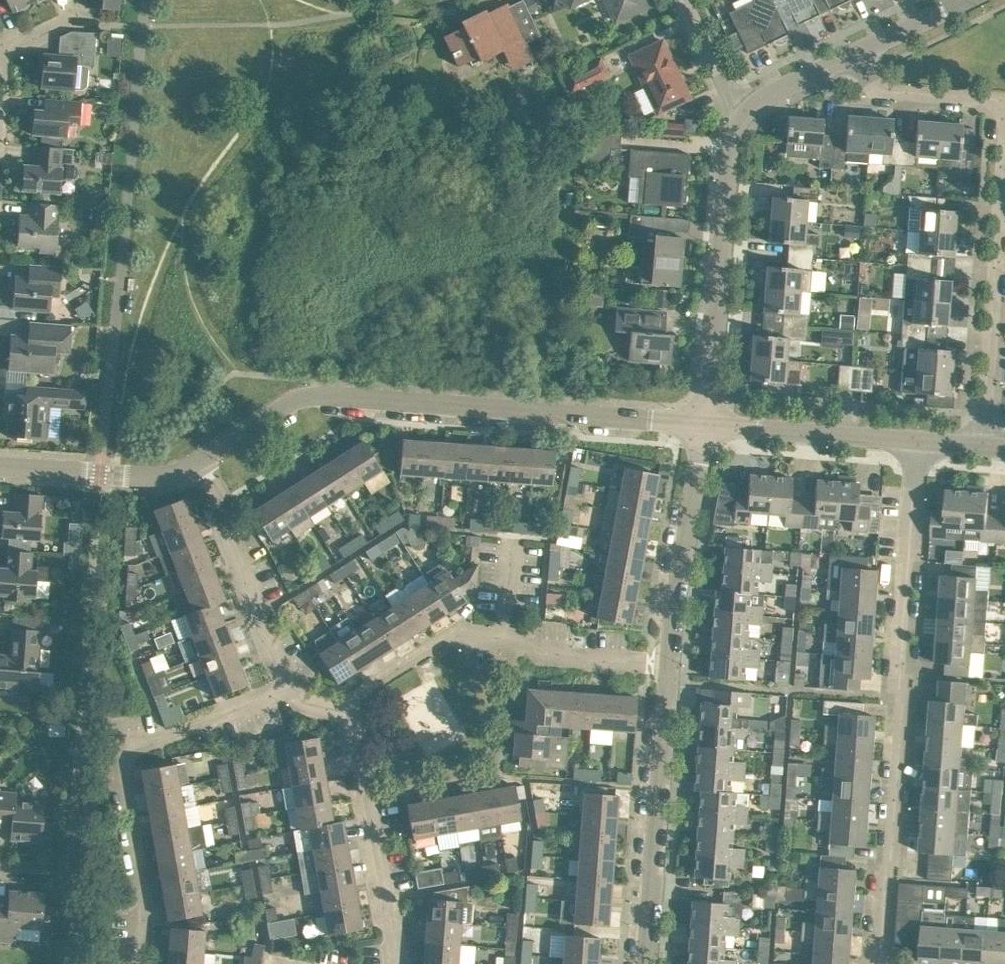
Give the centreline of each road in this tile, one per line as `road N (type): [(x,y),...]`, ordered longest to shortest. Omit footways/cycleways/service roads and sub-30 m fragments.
road 1 (residential): [(875,963),(909,438)]
road 2 (residential): [(685,420),(312,392),(199,460)]
road 3 (residential): [(129,963),(126,881),(104,765),(109,752),(291,689)]
road 4 (residential): [(344,704),(453,634),(659,662)]
road 5 (residential): [(962,442),(1004,130)]
road 6 (residential): [(685,420),(732,117)]
road 7 (residential): [(638,963),(659,662)]
road 8 (residential): [(396,963),(344,704)]
road 9 (residential): [(291,689),(223,524),(223,502),(199,460)]
road 10 (residential): [(659,662),(685,420)]
road 11 (residential): [(909,438),(685,420)]
road 12 (residential): [(1004,100),(795,86)]
road 13 (residential): [(199,460),(175,475),(132,477),(0,467)]
road 14 (residential): [(968,0),(795,86)]
road 15 (residential): [(732,117),(678,0)]

